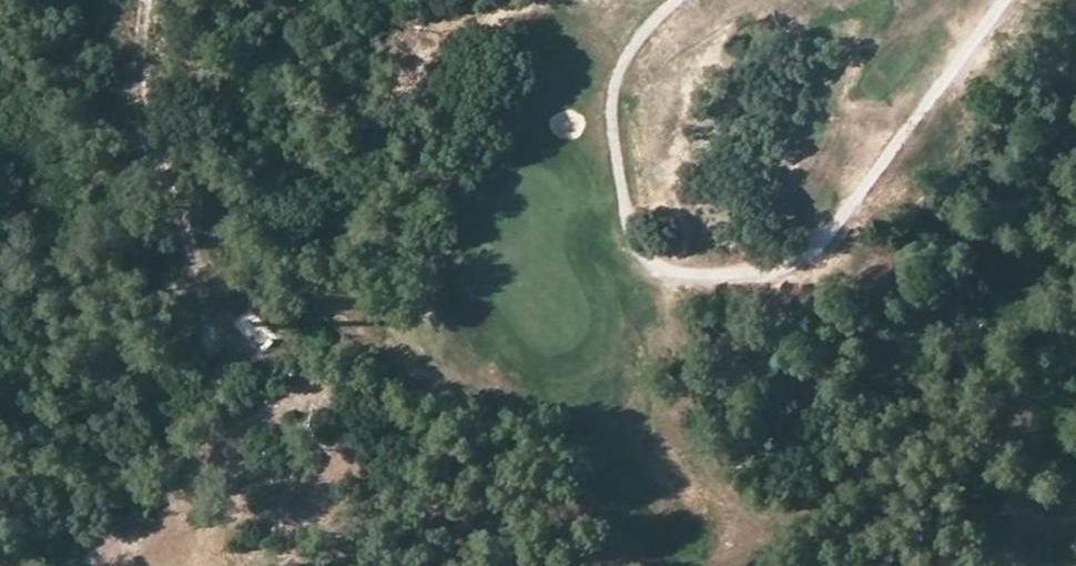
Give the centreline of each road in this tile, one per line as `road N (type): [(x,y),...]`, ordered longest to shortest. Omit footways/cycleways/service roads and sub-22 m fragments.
road 1 (track): [(674,0),(631,50),(614,110),(633,237),(661,268),(688,273),(780,268),(817,244),(1005,0)]

